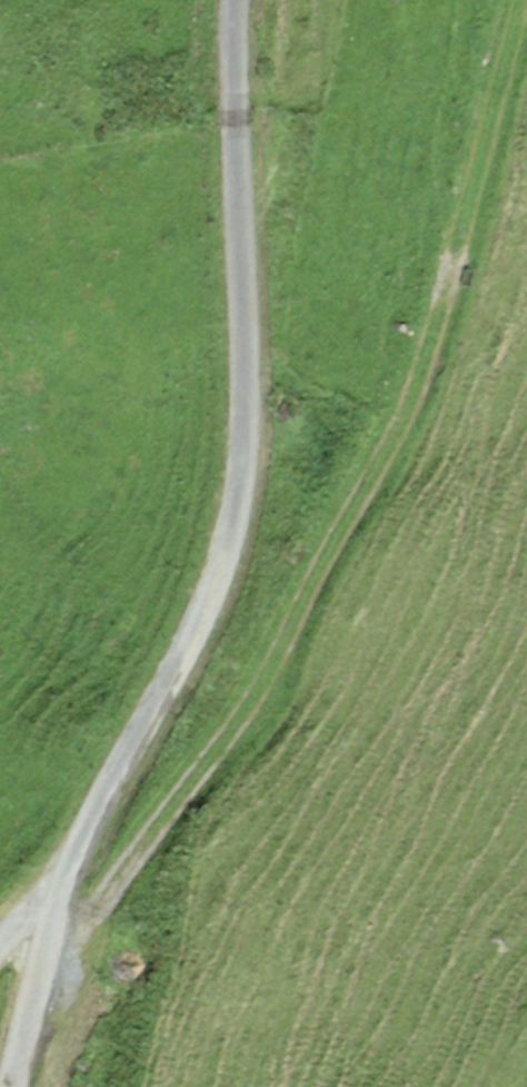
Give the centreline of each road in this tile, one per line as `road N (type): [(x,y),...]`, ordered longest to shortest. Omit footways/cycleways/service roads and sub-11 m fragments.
road 1 (unclassified): [(15,1086),(85,830),(221,570),(239,492),(245,413),(235,0)]
road 2 (track): [(516,0),(441,290),(383,436),(255,688),(92,908),(63,906)]

